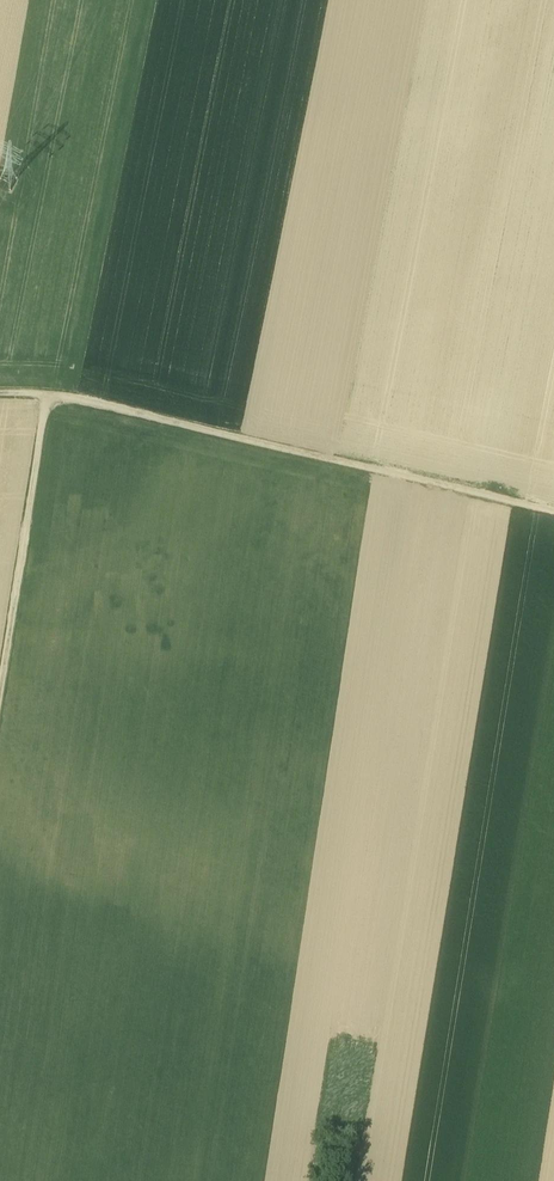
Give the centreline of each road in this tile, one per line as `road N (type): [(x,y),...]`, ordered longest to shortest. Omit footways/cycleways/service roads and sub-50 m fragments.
road 1 (track): [(48,396),(553,519)]
road 2 (track): [(0,689),(48,396),(0,394)]

